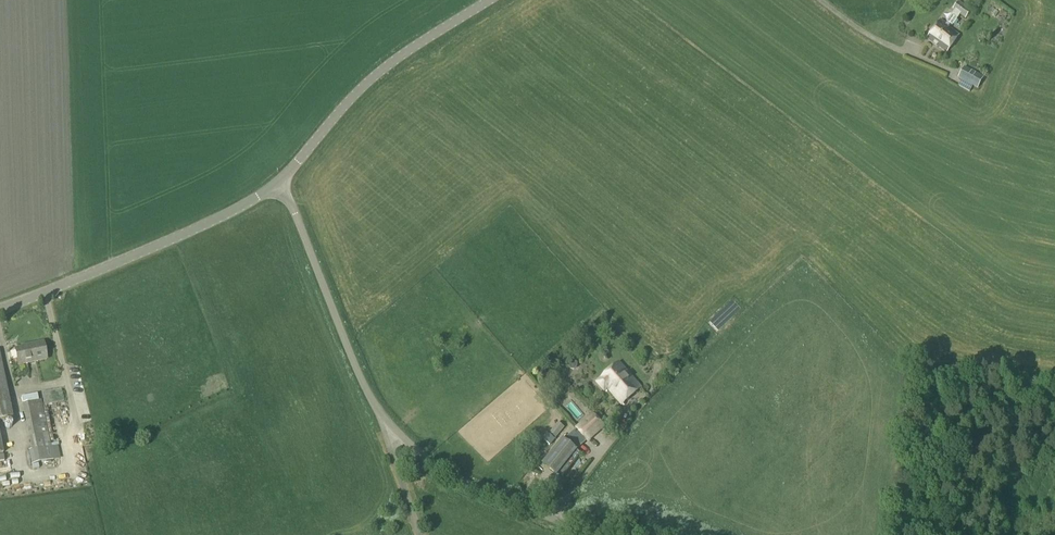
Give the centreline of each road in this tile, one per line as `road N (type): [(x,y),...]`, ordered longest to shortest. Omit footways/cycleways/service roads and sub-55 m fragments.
road 1 (unclassified): [(585,534),(411,456),(350,356),(281,182)]
road 2 (unclassified): [(0,310),(213,221),(281,182)]
road 3 (unclassified): [(281,182),(367,81),(491,0)]

